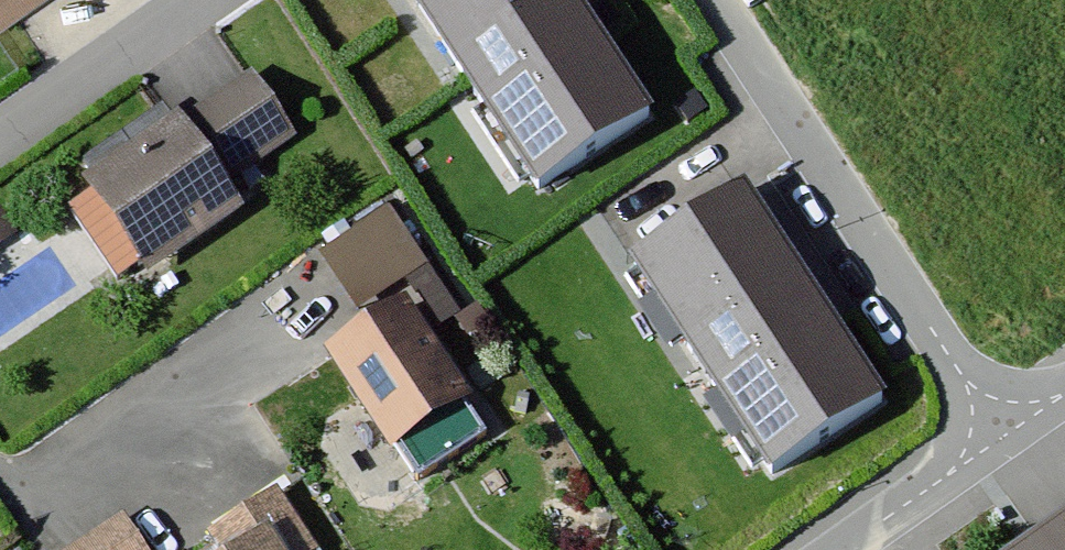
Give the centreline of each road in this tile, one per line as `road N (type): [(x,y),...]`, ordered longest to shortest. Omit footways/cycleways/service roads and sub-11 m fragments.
road 1 (residential): [(717,0),(1003,430)]
road 2 (residential): [(0,136),(198,0)]
road 3 (residential): [(842,549),(1003,430)]

